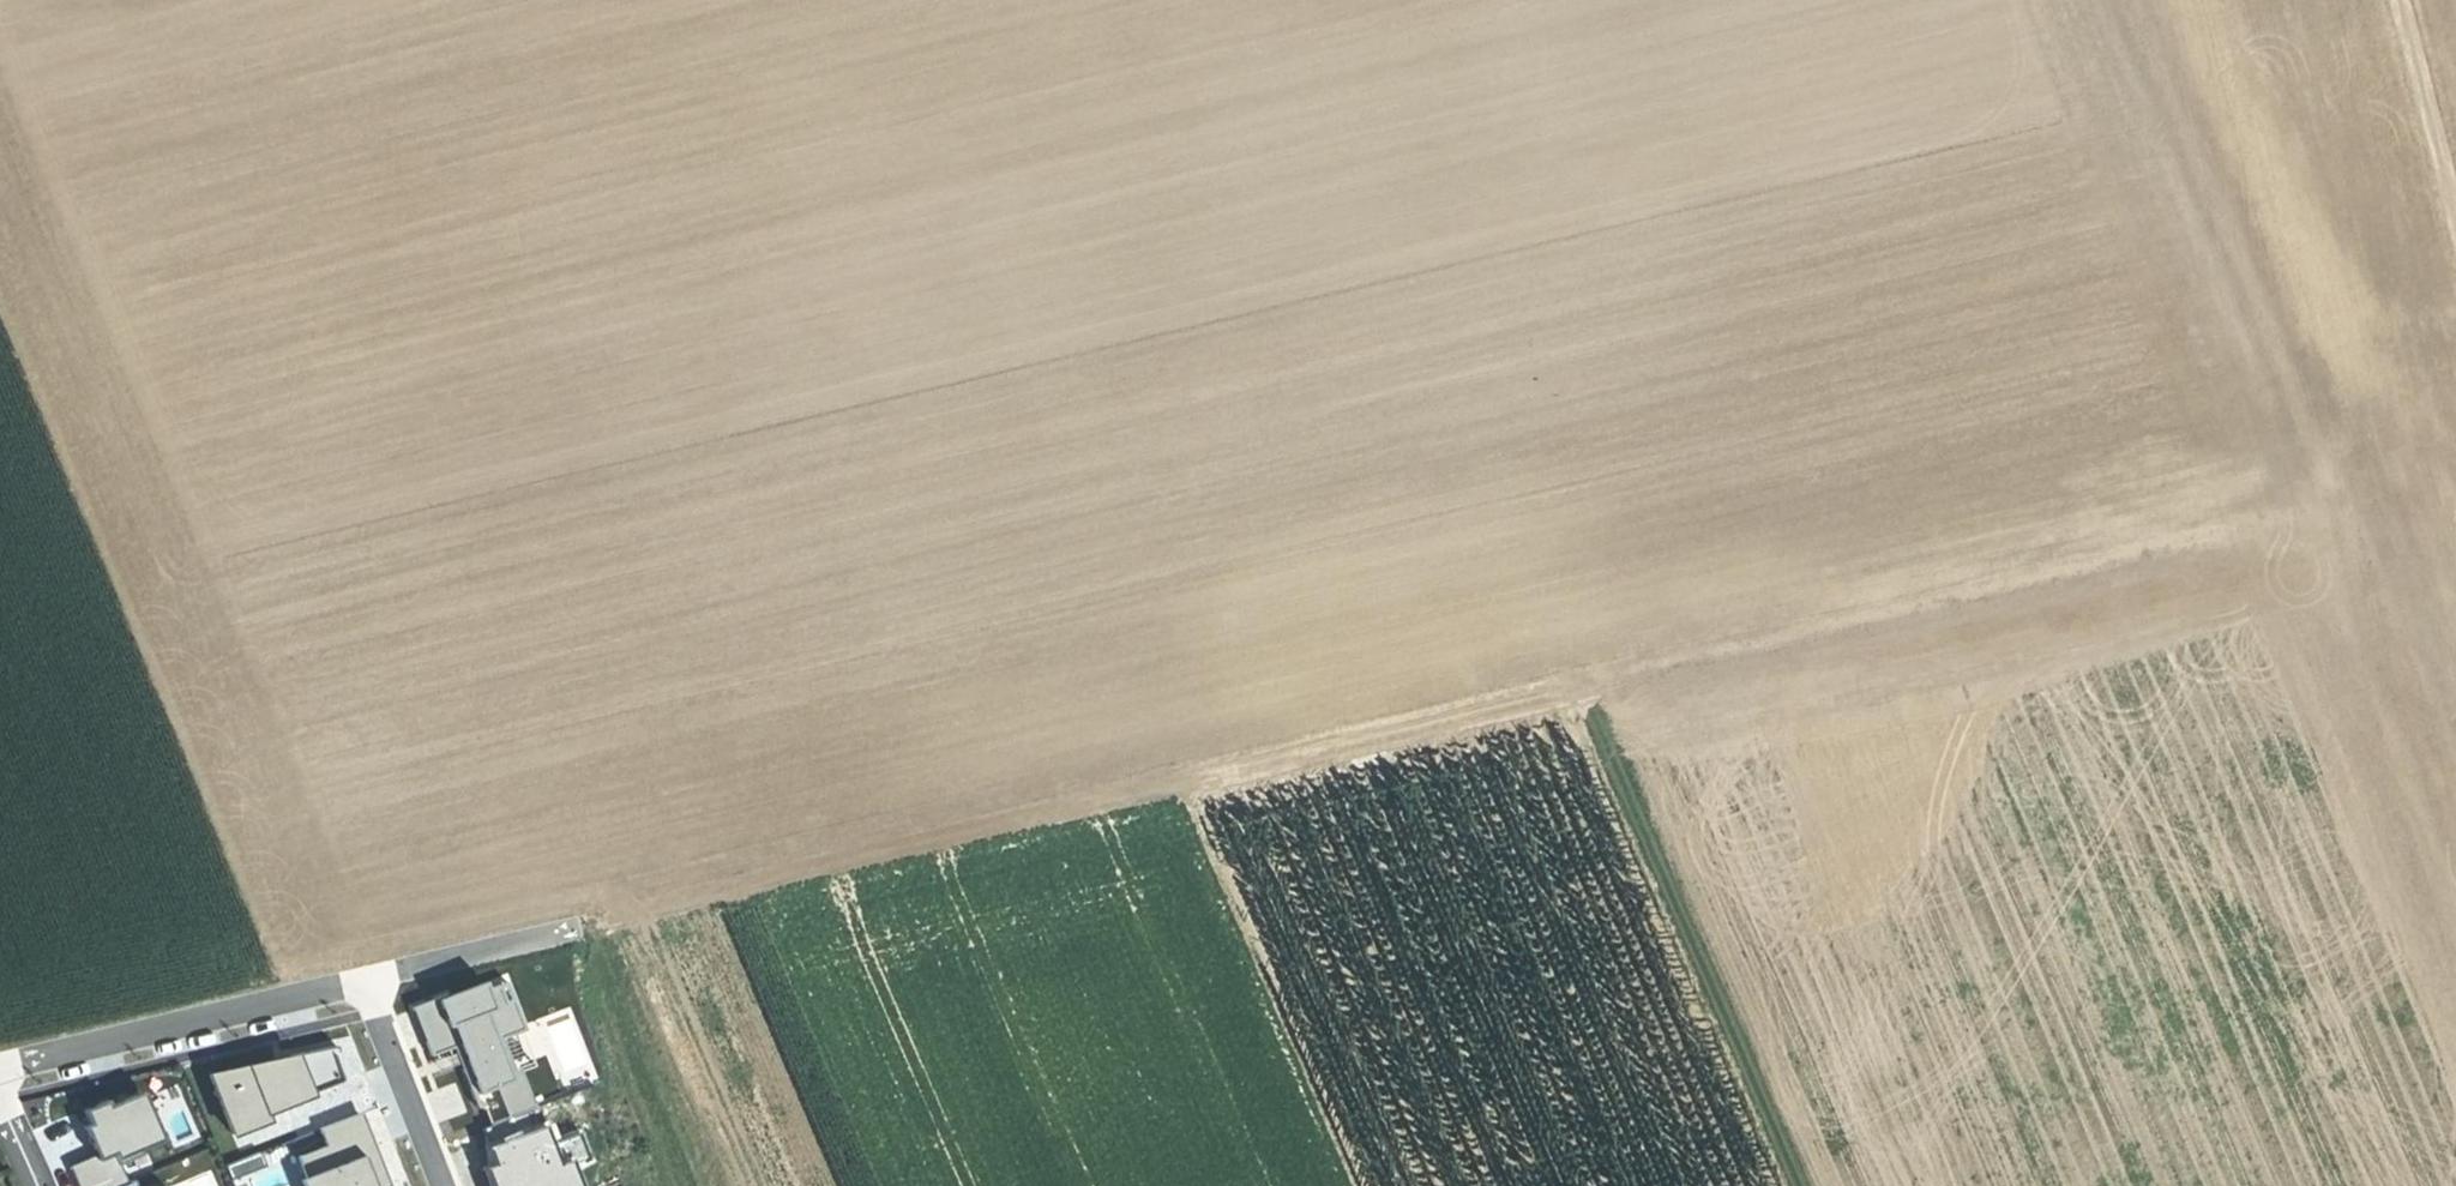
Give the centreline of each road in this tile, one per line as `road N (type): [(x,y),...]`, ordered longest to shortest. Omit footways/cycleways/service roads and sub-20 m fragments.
road 1 (track): [(1799,1185),(1585,692),(362,983)]
road 2 (residential): [(0,1070),(362,983)]
road 3 (track): [(537,940),(645,1185)]
road 4 (residential): [(438,1185),(362,983)]
road 5 (track): [(2455,161),(2415,0)]

